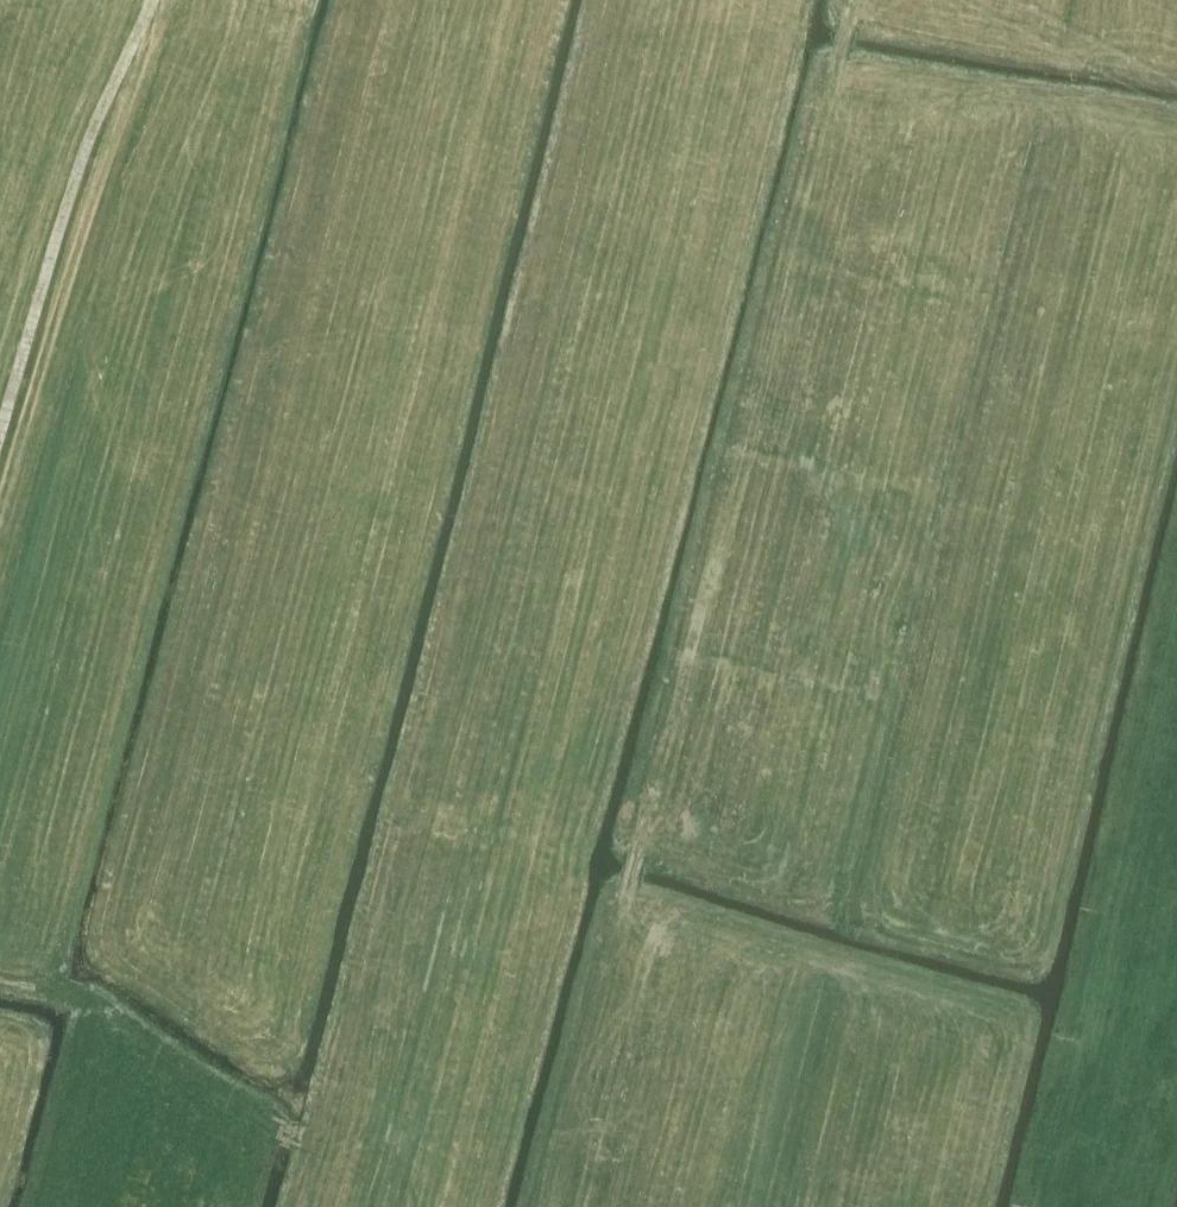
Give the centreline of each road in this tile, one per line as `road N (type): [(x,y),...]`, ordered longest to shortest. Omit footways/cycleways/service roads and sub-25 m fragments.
road 1 (track): [(153,0),(96,130),(0,436)]

